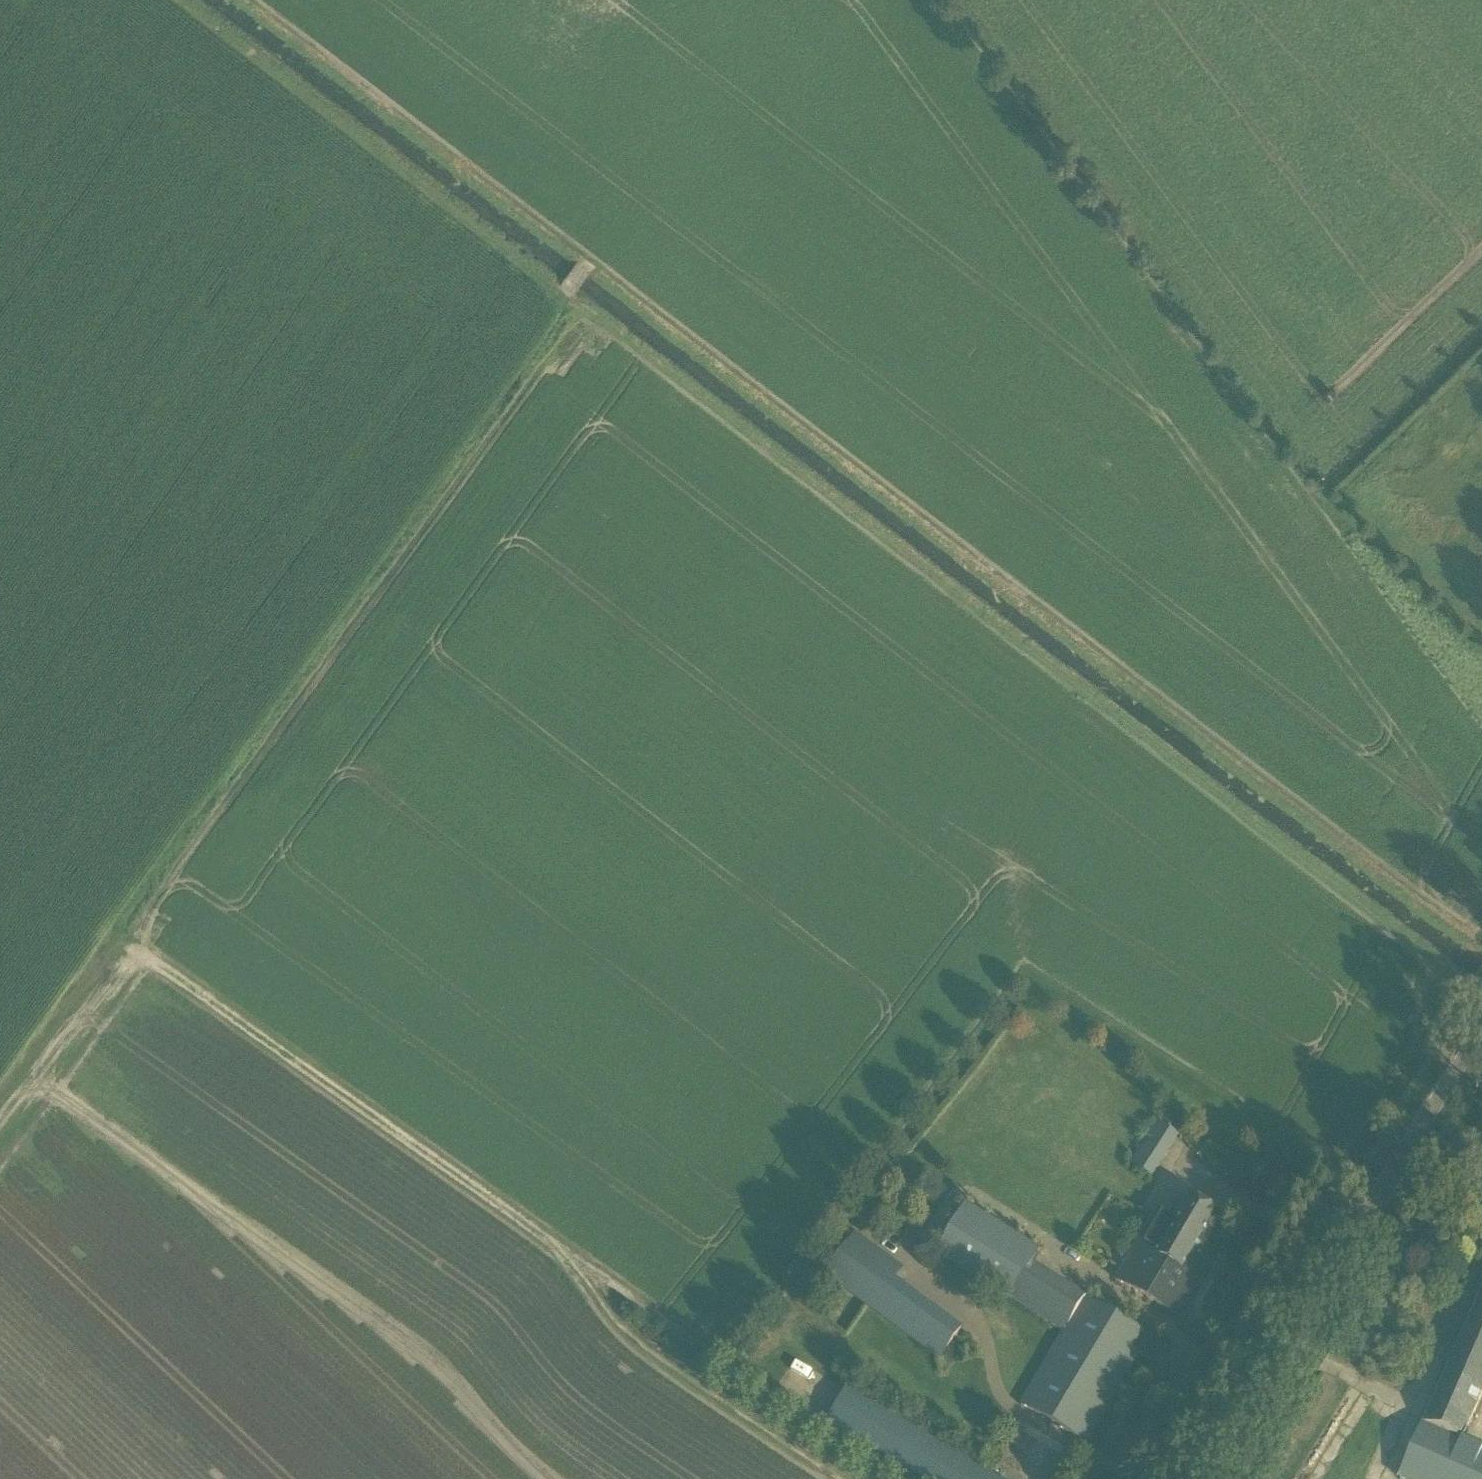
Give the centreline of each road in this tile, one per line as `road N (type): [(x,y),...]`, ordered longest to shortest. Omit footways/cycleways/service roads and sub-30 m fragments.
road 1 (tertiary): [(1218,1478),(1481,1025)]

